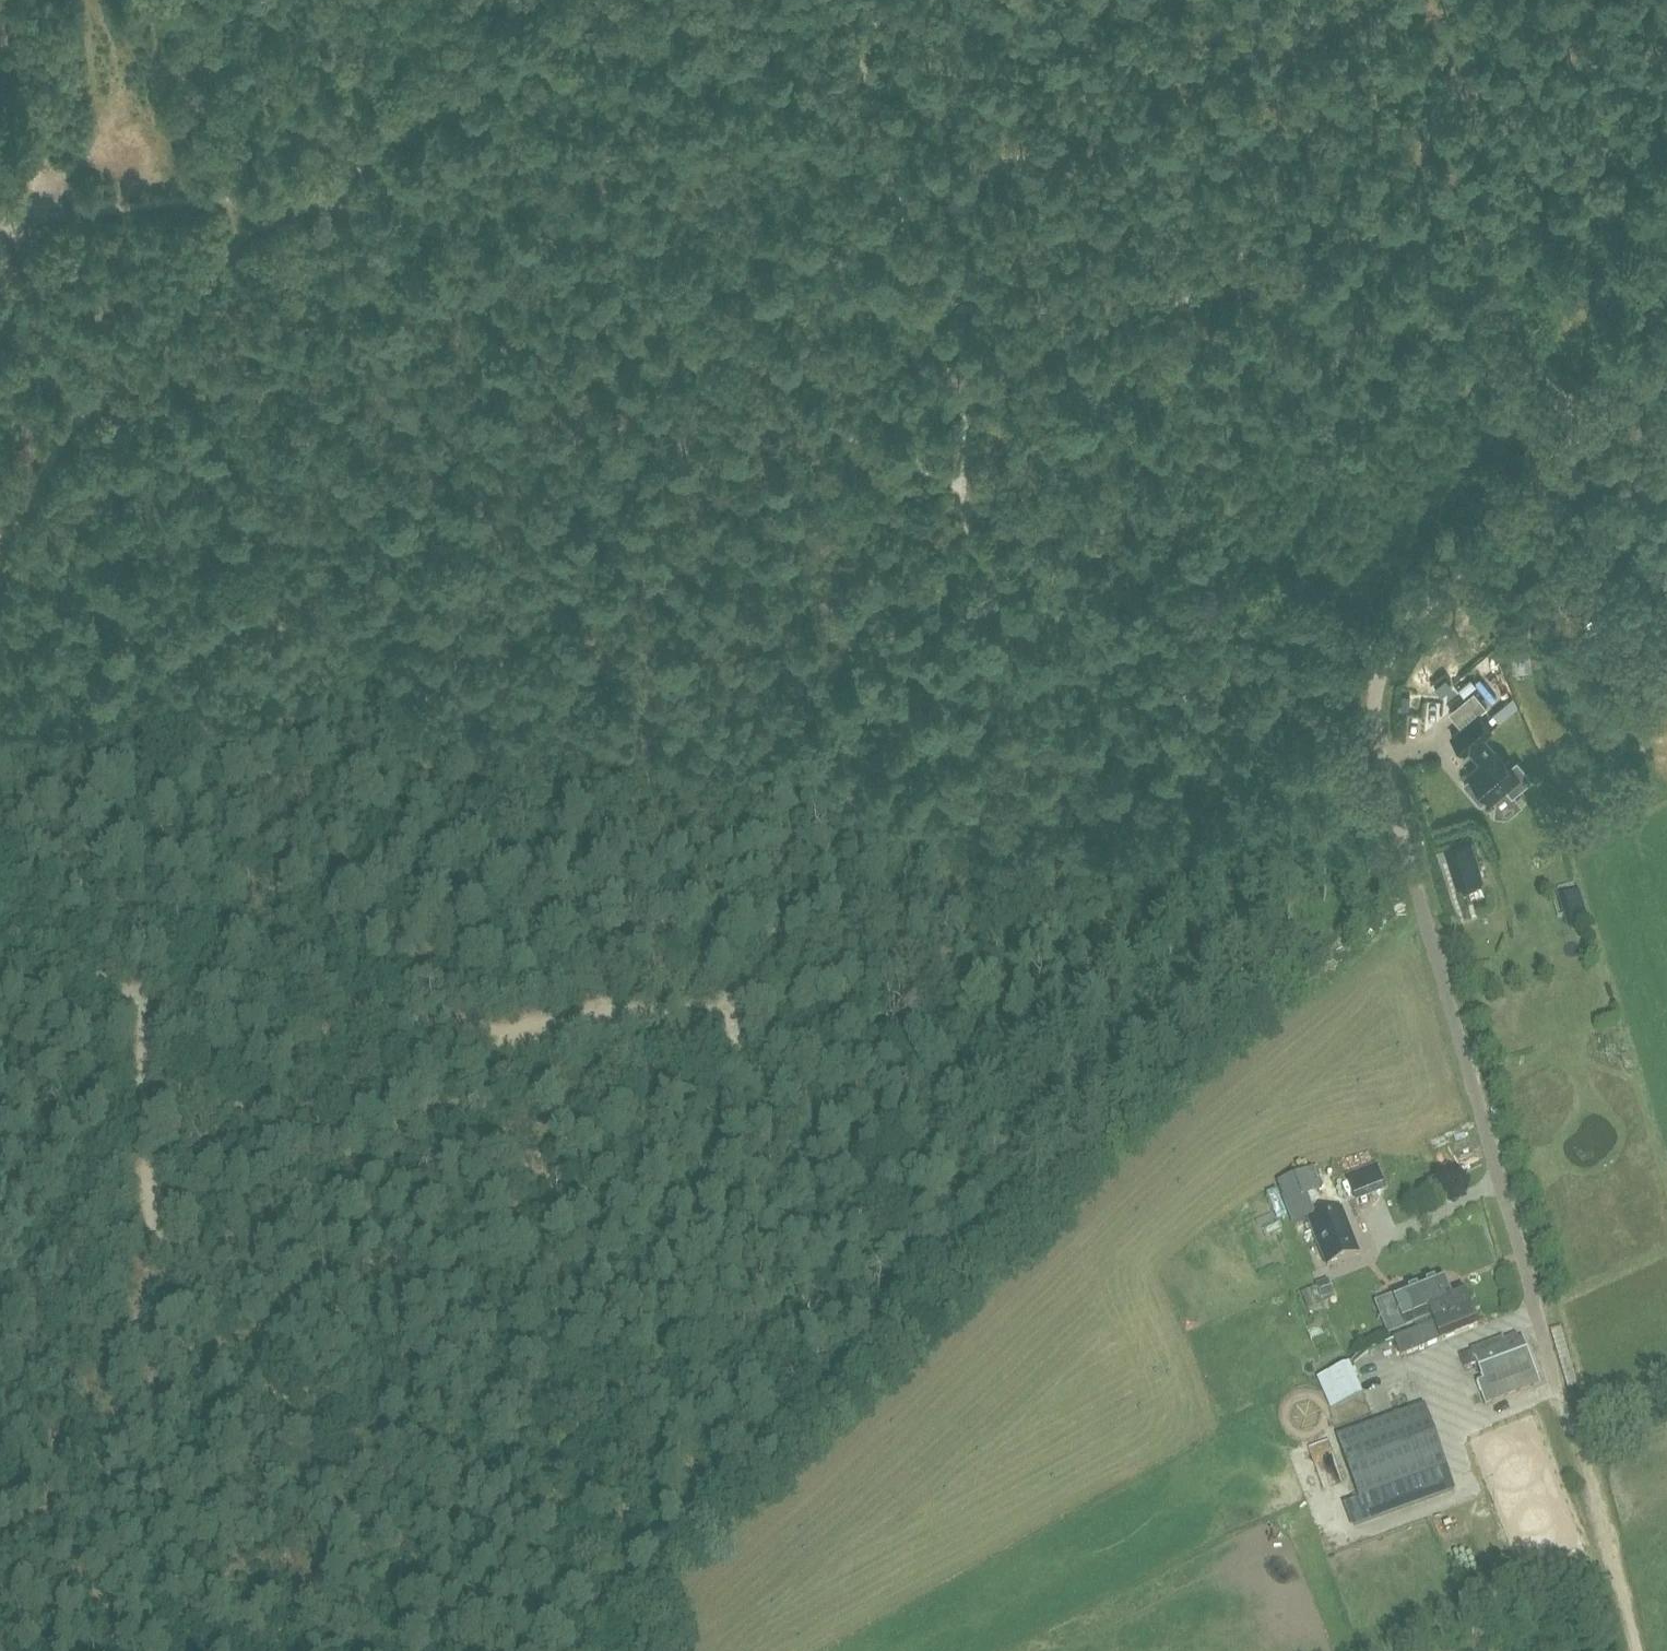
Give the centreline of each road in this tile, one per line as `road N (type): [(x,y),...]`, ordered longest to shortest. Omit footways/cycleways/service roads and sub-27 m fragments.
road 1 (unclassified): [(1561,1394),(1380,762),(1376,678),(1408,626),(1666,346)]
road 2 (track): [(15,0),(42,360),(23,494)]
road 3 (track): [(23,494),(183,302),(287,210)]
road 4 (track): [(614,0),(287,210)]
road 5 (track): [(287,210),(0,221)]
road 6 (track): [(1561,1394),(1636,1650)]

